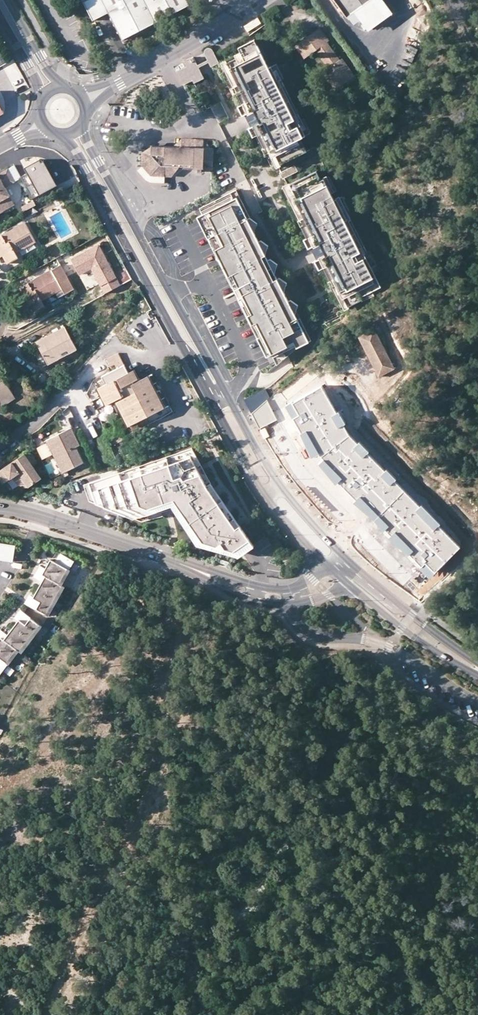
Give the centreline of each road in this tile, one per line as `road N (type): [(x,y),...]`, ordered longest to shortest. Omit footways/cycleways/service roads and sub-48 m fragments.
road 1 (track): [(45,1014),(129,835),(156,748),(175,655),(171,625),(148,611),(138,590),(142,570)]
road 2 (secondary): [(227,396),(82,122)]
road 3 (secondary): [(184,352),(256,482),(329,565)]
road 4 (secondary): [(59,134),(184,352)]
road 5 (residential): [(156,556),(264,603),(322,598),(348,583)]
road 6 (residential): [(329,565),(305,583),(278,589),(156,556)]
road 7 (secondary): [(329,541),(276,480),(227,396)]
road 8 (residential): [(0,507),(156,556)]
road 9 (secondary): [(348,583),(477,675)]
road 10 (residential): [(118,83),(234,19)]

